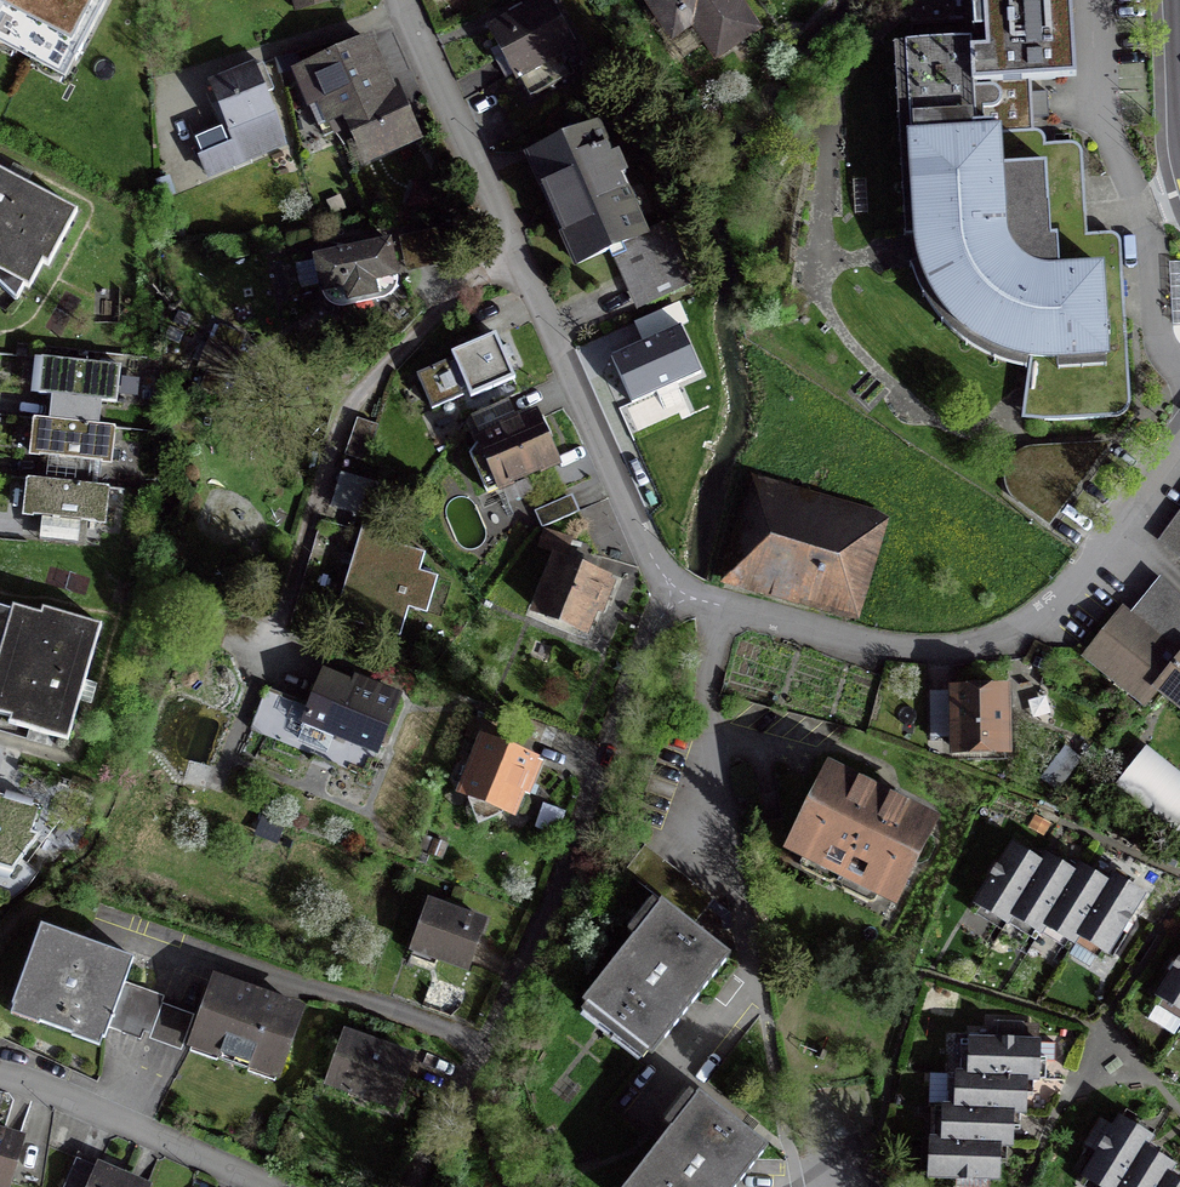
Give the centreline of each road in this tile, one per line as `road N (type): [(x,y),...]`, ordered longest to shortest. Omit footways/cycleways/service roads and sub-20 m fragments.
road 1 (residential): [(410,1186),(536,934),(669,584)]
road 2 (residential): [(669,584),(398,0)]
road 3 (residential): [(1179,436),(1121,526),(1034,620),(993,641),(950,651),(893,649),(726,607)]
road 4 (residential): [(764,986),(707,706),(726,607)]
road 5 (residential): [(0,1078),(260,1186)]

